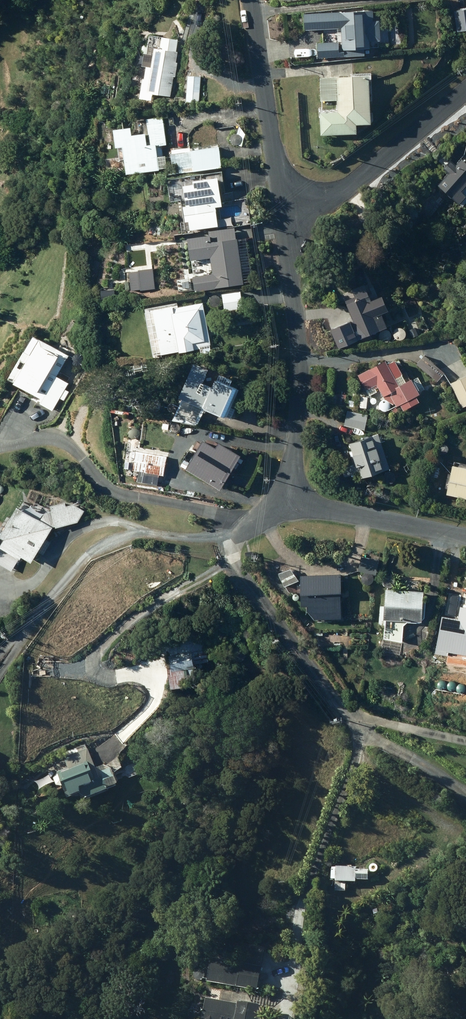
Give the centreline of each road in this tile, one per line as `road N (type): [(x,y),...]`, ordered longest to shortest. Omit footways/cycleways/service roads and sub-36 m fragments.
road 1 (unclassified): [(290,210),(283,499)]
road 2 (unclassified): [(254,0),(290,210)]
road 3 (residential): [(290,210),(360,174),(465,91)]
road 4 (residential): [(283,499),(465,536)]

